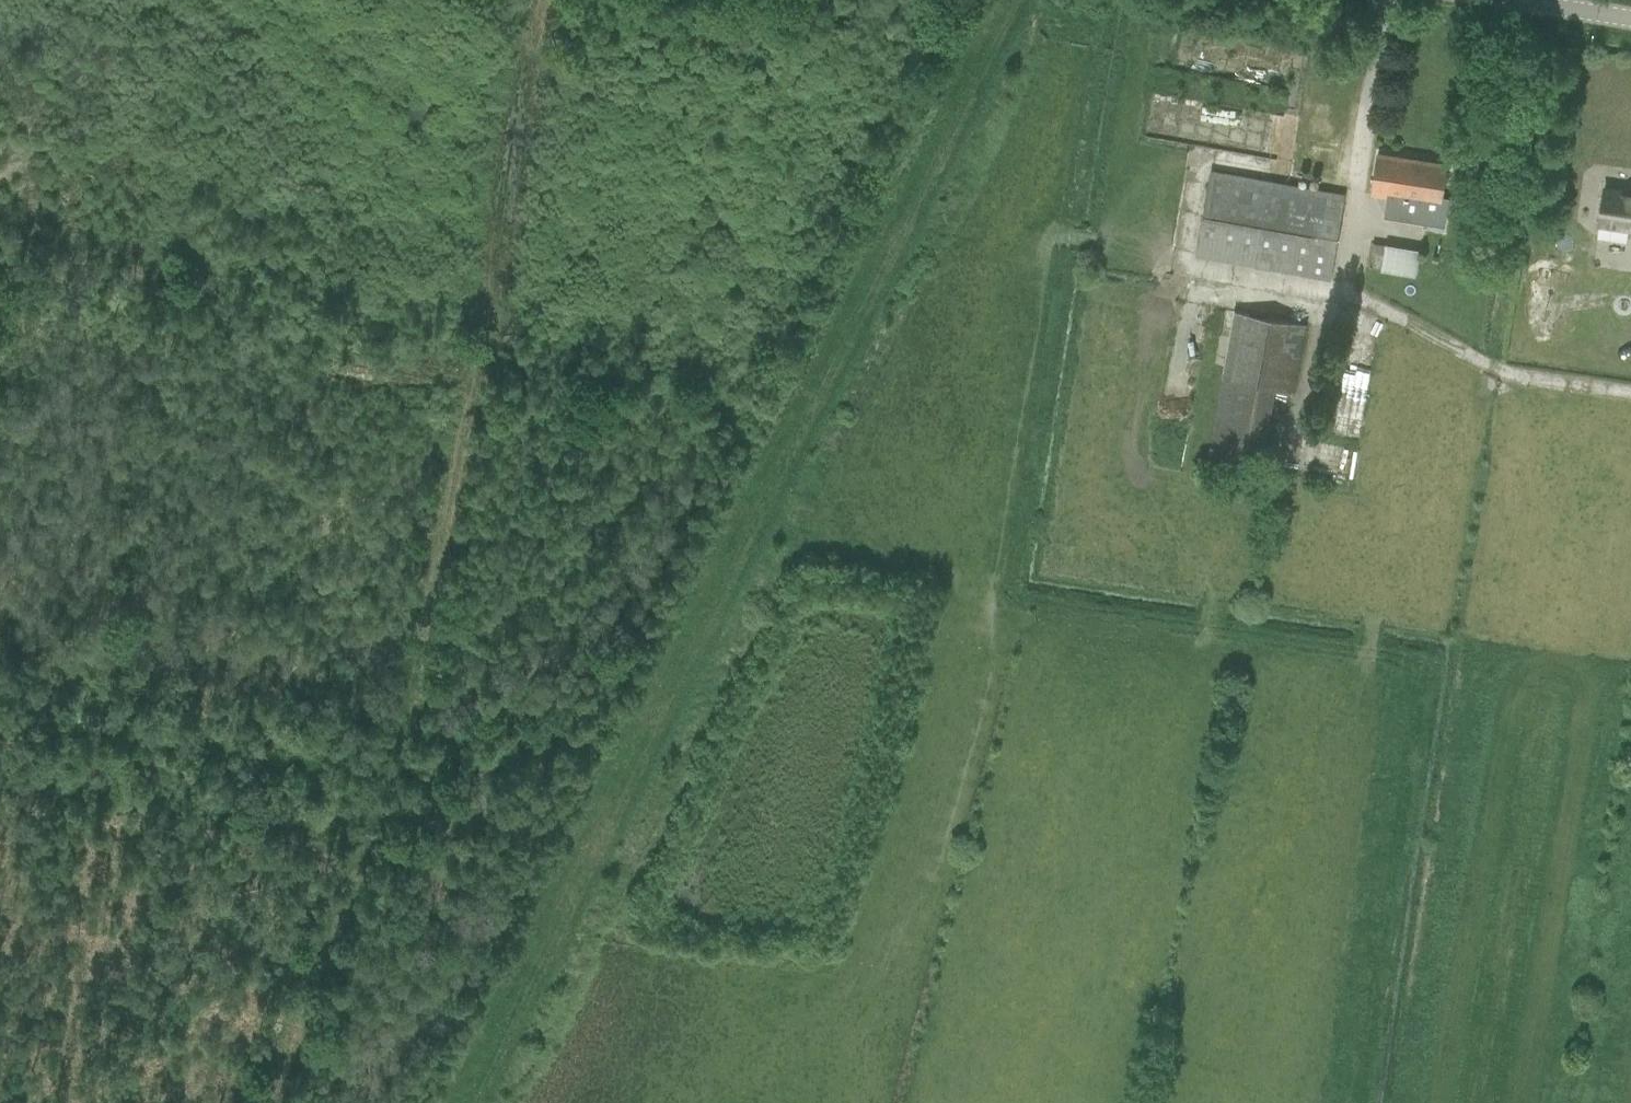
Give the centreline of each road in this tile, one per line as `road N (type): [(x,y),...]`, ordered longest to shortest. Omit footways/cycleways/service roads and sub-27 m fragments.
road 1 (track): [(461,1102),(1015,0)]

